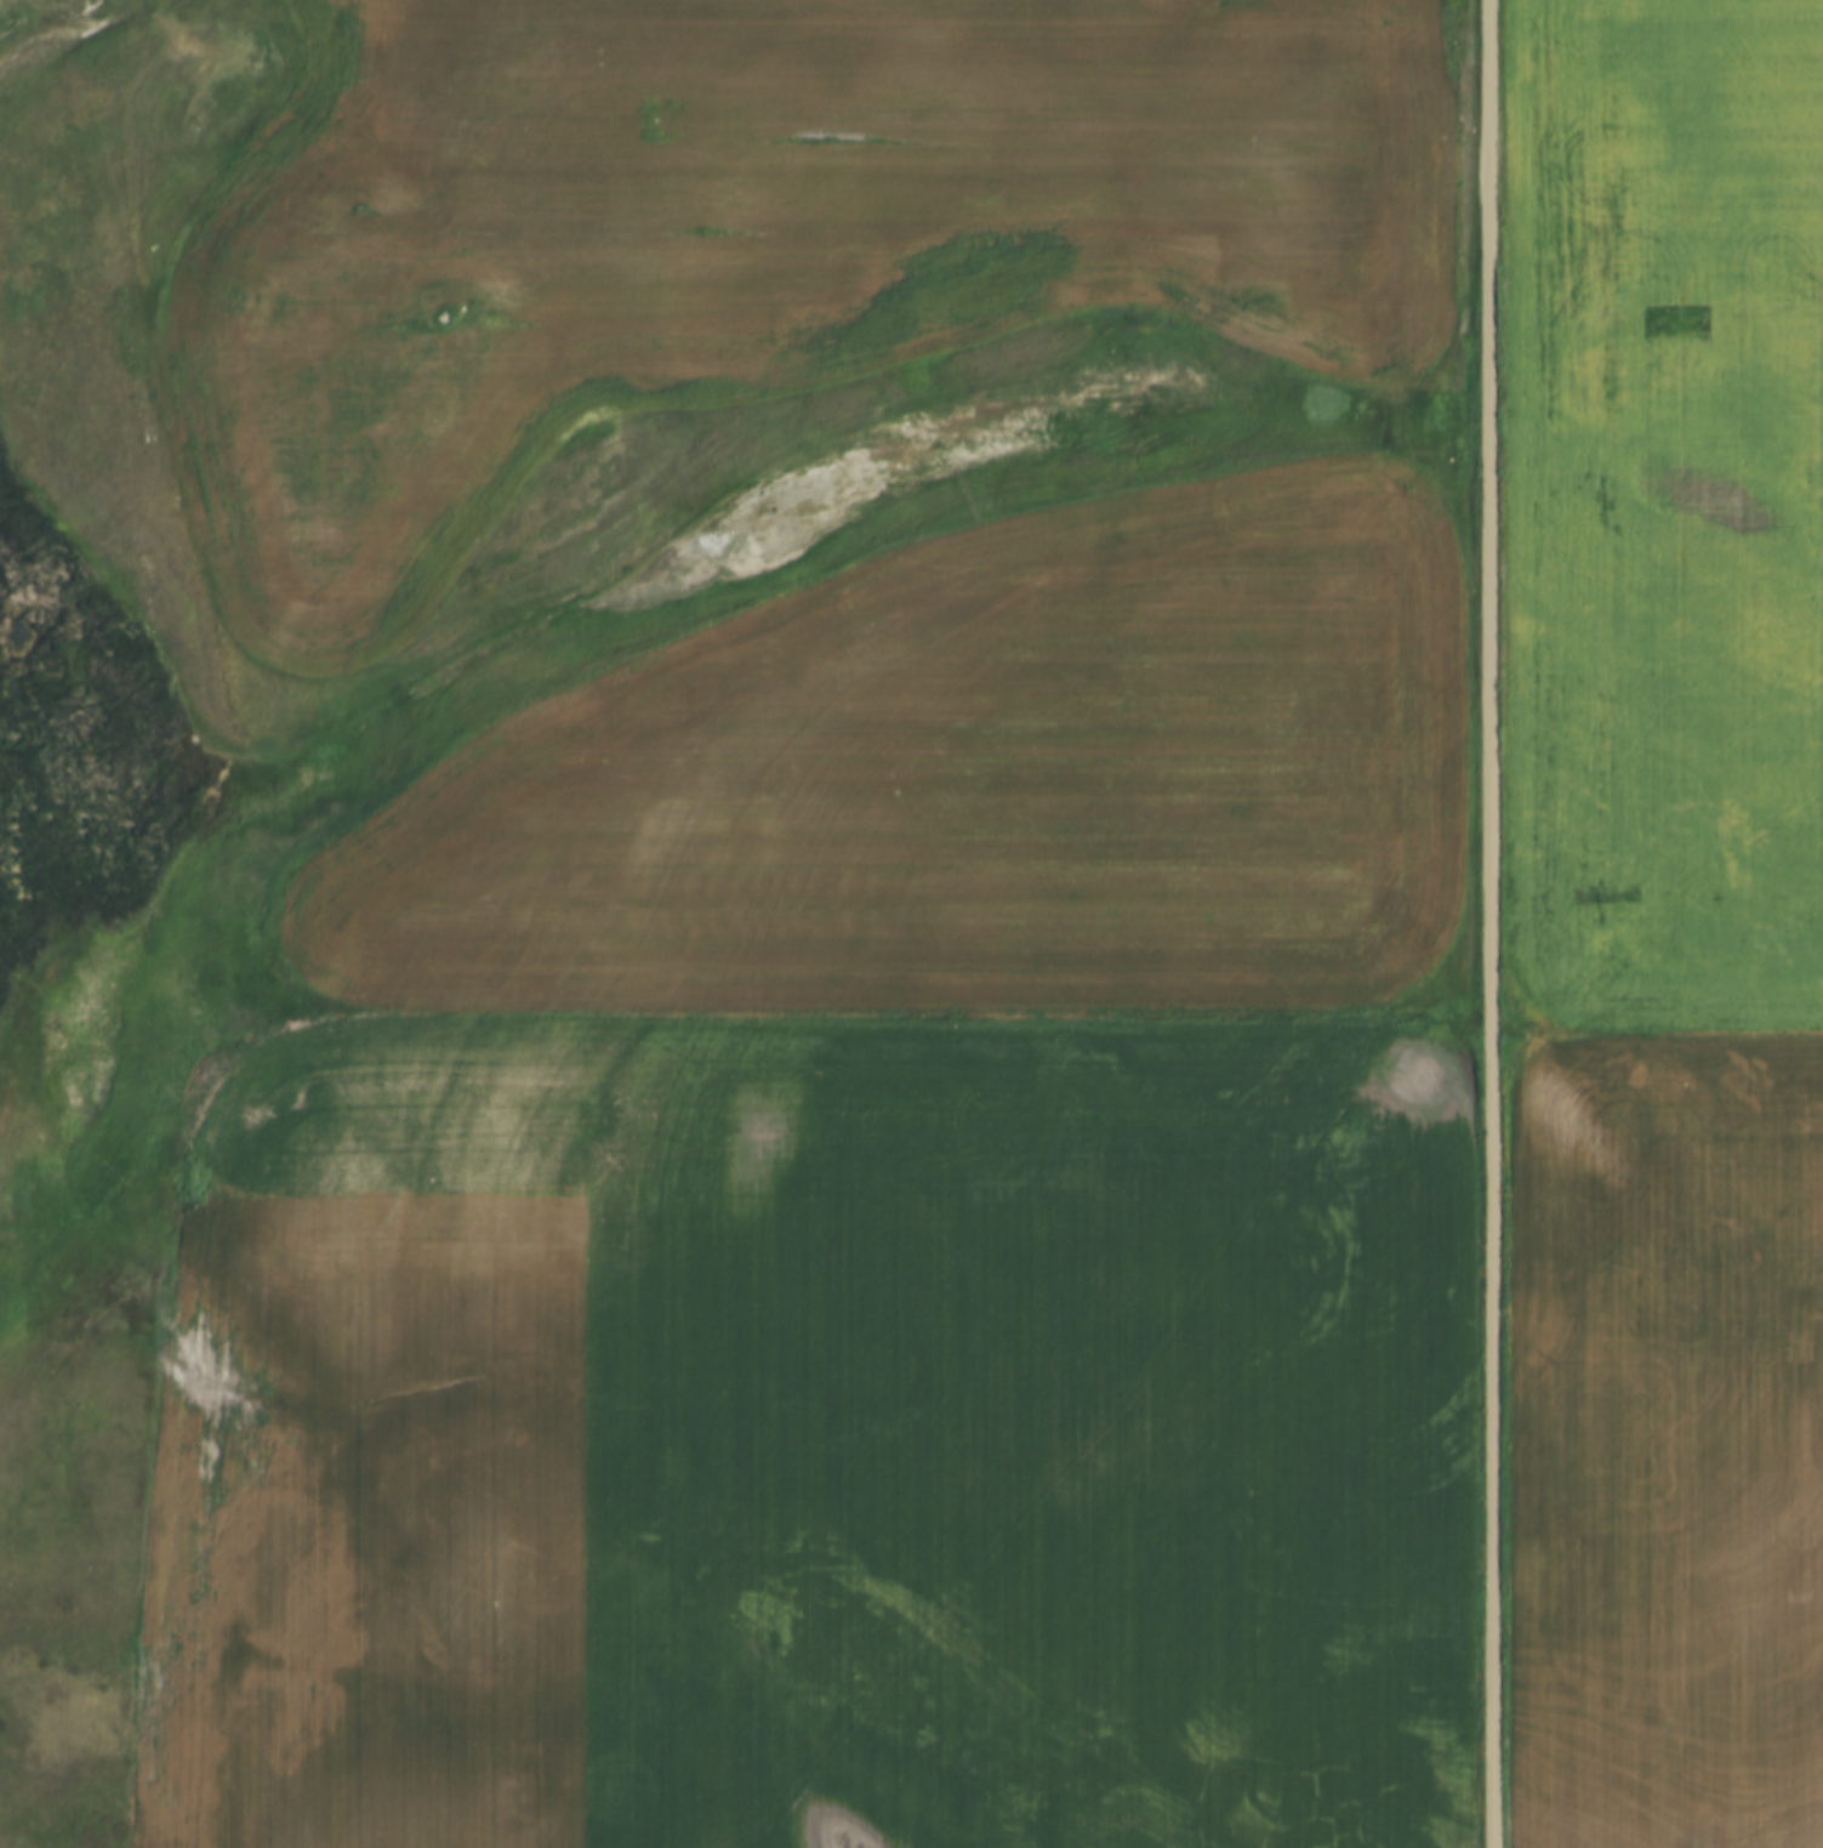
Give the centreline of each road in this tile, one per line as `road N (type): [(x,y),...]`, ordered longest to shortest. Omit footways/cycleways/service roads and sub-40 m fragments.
road 1 (track): [(1492,1847),(1488,0)]

